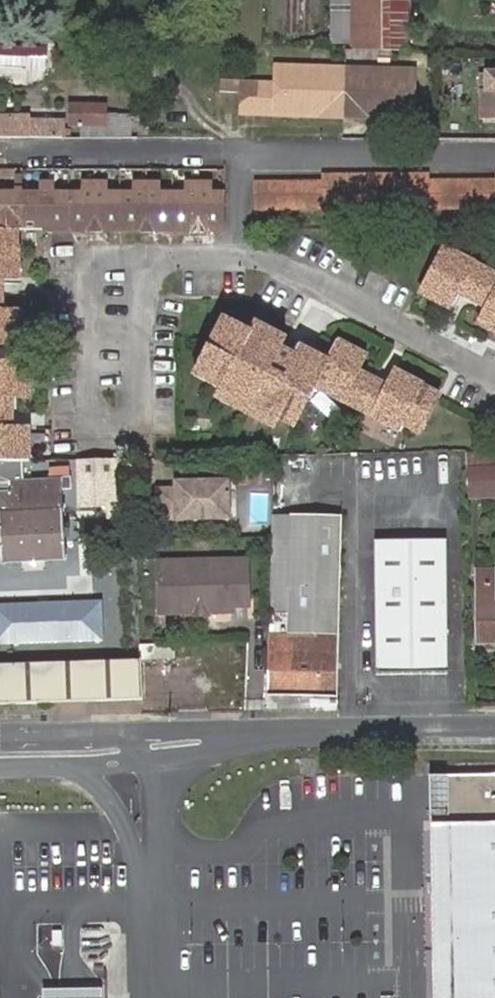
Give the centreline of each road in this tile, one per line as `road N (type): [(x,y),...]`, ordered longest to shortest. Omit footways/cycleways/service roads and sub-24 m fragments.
road 1 (residential): [(153,260),(285,270),(494,377)]
road 2 (residential): [(153,260),(101,261),(90,285),(95,419),(108,433),(127,431),(140,409)]
road 3 (residential): [(218,740),(494,730)]
road 4 (residential): [(0,768),(152,759),(218,740)]
road 5 (residential): [(218,740),(0,739)]
road 6 (residential): [(140,409),(153,260)]

